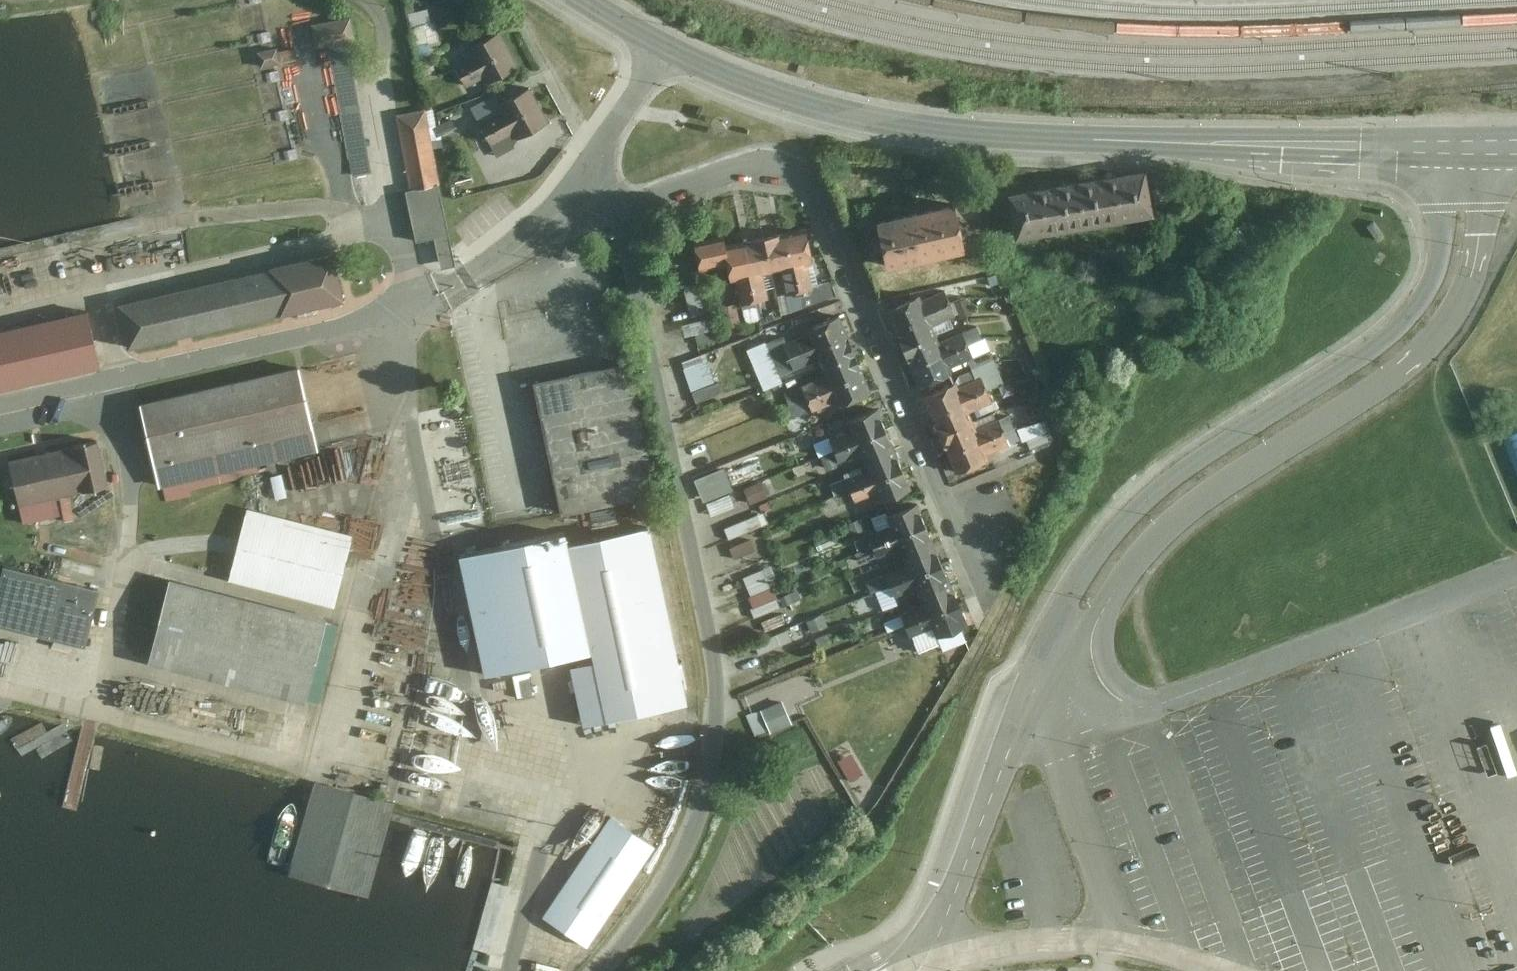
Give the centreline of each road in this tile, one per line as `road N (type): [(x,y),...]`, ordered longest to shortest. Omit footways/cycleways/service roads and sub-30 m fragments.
road 1 (secondary): [(658,45),(746,89),(897,126),(1251,149),(1443,149)]
road 2 (residential): [(579,193),(622,206),(768,164),(815,189),(984,597)]
road 3 (residential): [(1061,646),(1171,520),(1388,379),(1447,322),(1473,268),(1486,148)]
road 4 (residential): [(1443,149),(1435,271),(1415,310),(1385,342),(1142,503),(1078,585),(1061,646)]
road 5 (residential): [(1223,970),(1124,942),(1070,939),(927,962),(930,938),(1061,646)]
road 6 (residential): [(658,45),(579,193)]
road 7 (residential): [(579,193),(551,227),(460,290)]

